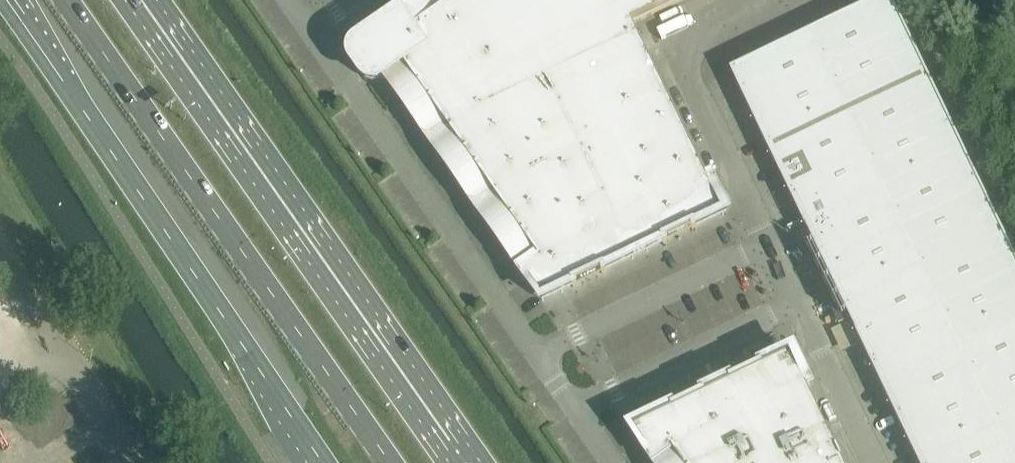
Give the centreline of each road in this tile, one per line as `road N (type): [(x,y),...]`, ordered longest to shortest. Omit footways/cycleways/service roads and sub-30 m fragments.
road 1 (primary): [(465,462),(140,0)]
road 2 (primary): [(65,0),(389,462)]
road 3 (residential): [(874,462),(687,69),(701,45),(781,0)]
road 4 (residential): [(311,30),(610,462)]
road 5 (unclassified): [(130,462),(64,352),(0,395)]

